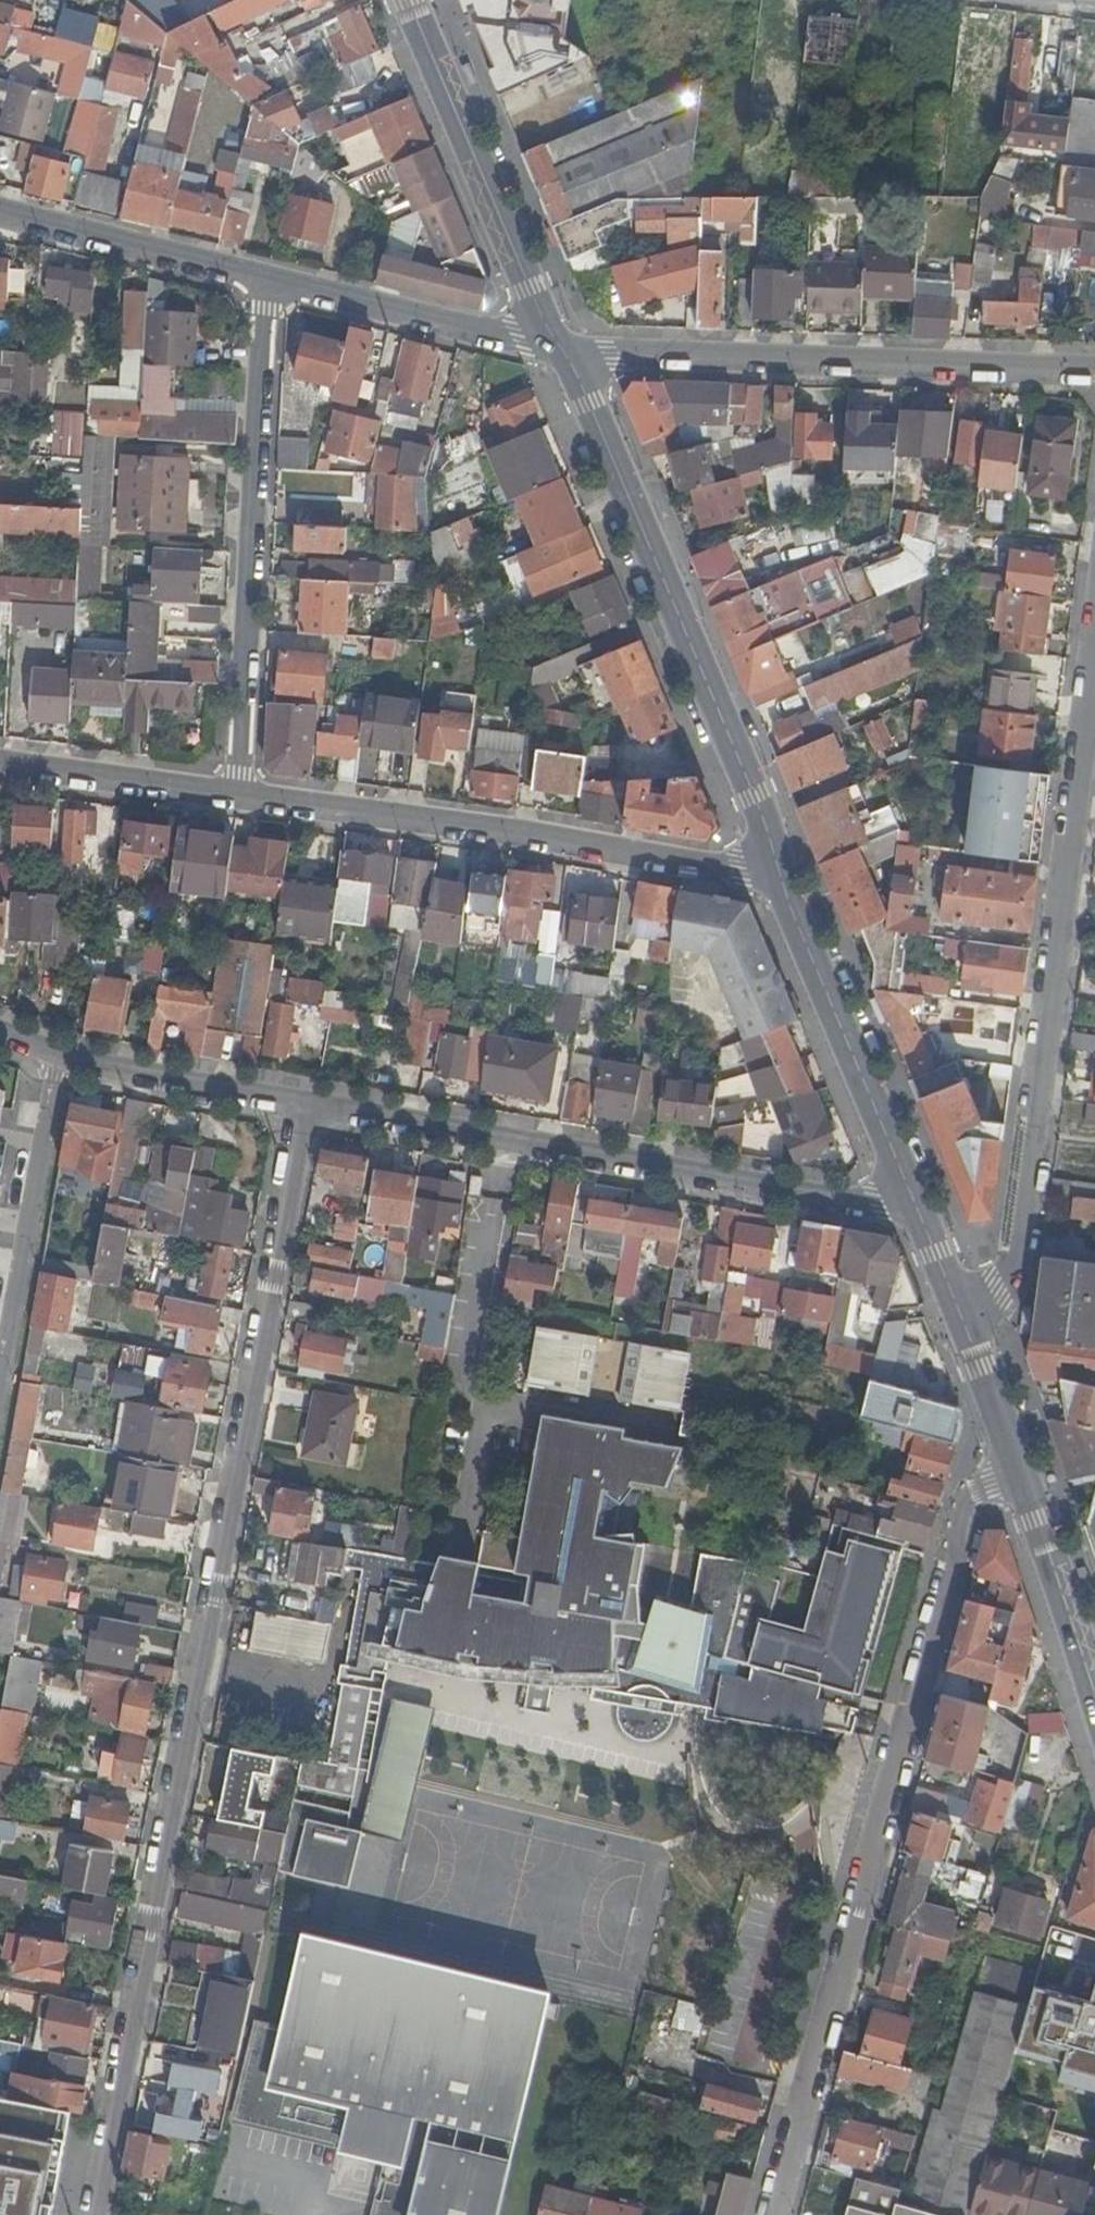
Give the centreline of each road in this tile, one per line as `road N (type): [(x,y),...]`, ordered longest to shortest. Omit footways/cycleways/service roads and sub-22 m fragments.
road 1 (residential): [(305,1108),(92,2214)]
road 2 (residential): [(774,2214),(958,1515),(987,1485),(1019,1472)]
road 3 (residential): [(965,1320),(1001,1284),(1017,1238),(1094,655)]
road 4 (residential): [(919,1214),(305,1108)]
road 5 (primary): [(779,871),(567,349)]
road 6 (residential): [(779,871),(232,797)]
road 7 (residential): [(567,349),(1094,370)]
road 8 (residential): [(232,797),(263,271)]
road 9 (primary): [(567,349),(411,0)]
road 10 (primary): [(919,1214),(779,871)]
road 11 (residential): [(64,1057),(0,1401)]
road 12 (residential): [(263,271),(567,349)]
road 13 (residential): [(0,210),(263,271)]
road 14 (residential): [(305,1108),(64,1057)]
road 15 (primary): [(1094,1697),(1019,1472)]
road 16 (residential): [(232,797),(0,767)]
road 17 (primary): [(1019,1472),(965,1320)]

